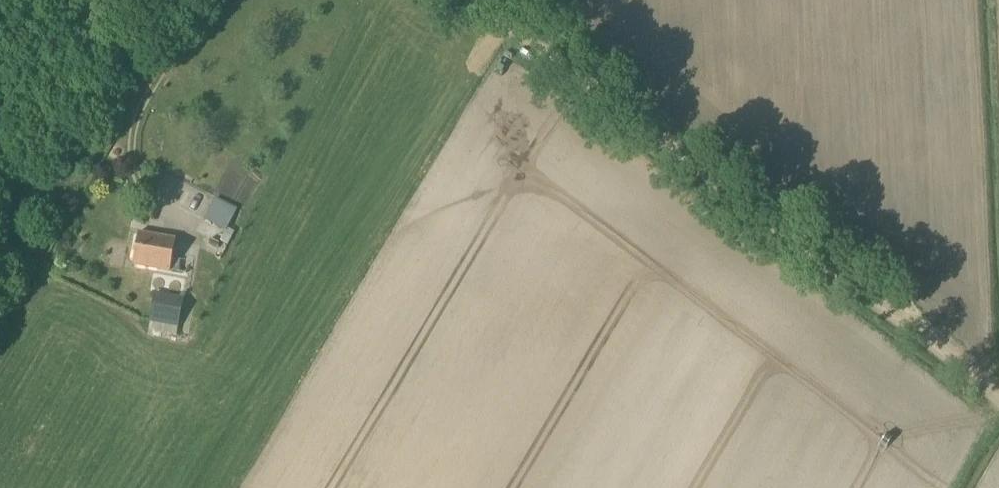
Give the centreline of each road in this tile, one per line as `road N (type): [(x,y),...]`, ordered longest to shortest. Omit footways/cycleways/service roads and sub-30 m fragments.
road 1 (track): [(998,398),(474,0)]

